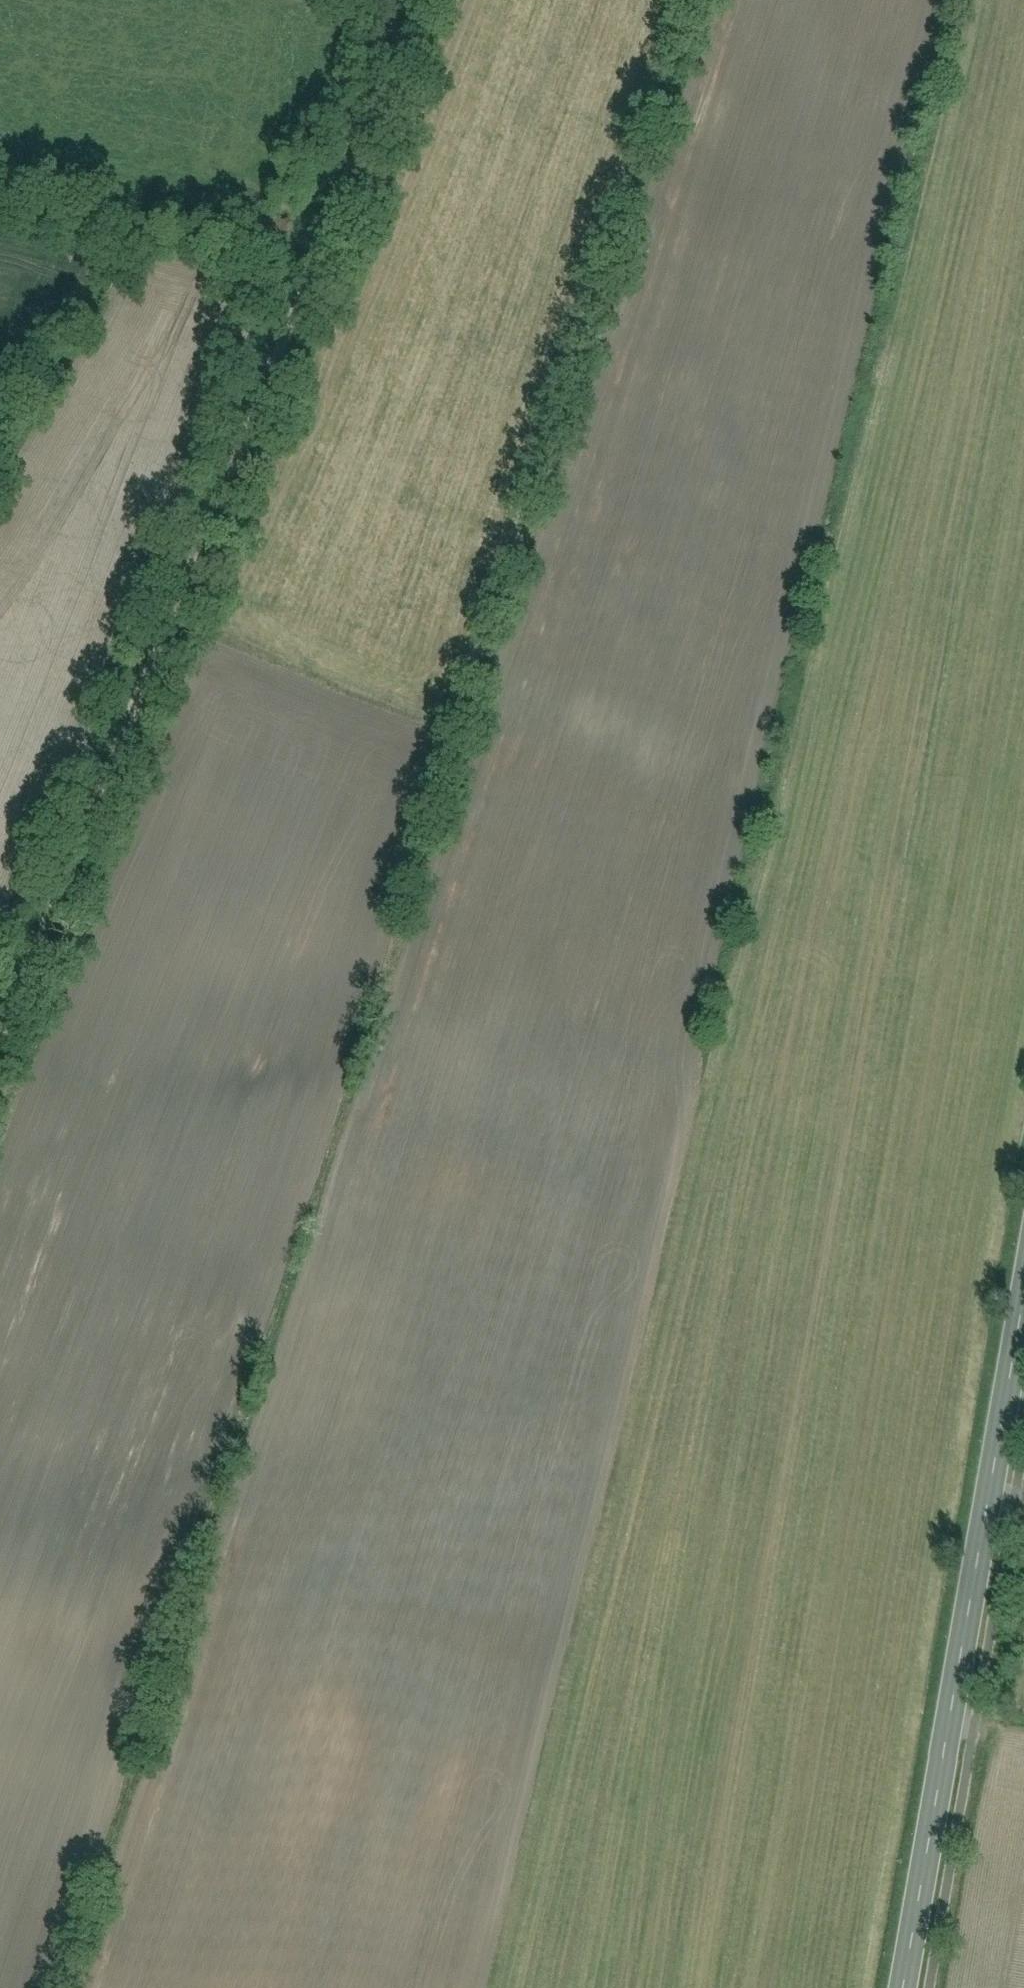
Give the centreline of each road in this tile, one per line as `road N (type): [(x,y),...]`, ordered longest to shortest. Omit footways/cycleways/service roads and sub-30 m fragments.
road 1 (track): [(418,0),(23,984),(0,986)]
road 2 (primary): [(903,1987),(1023,1298)]

